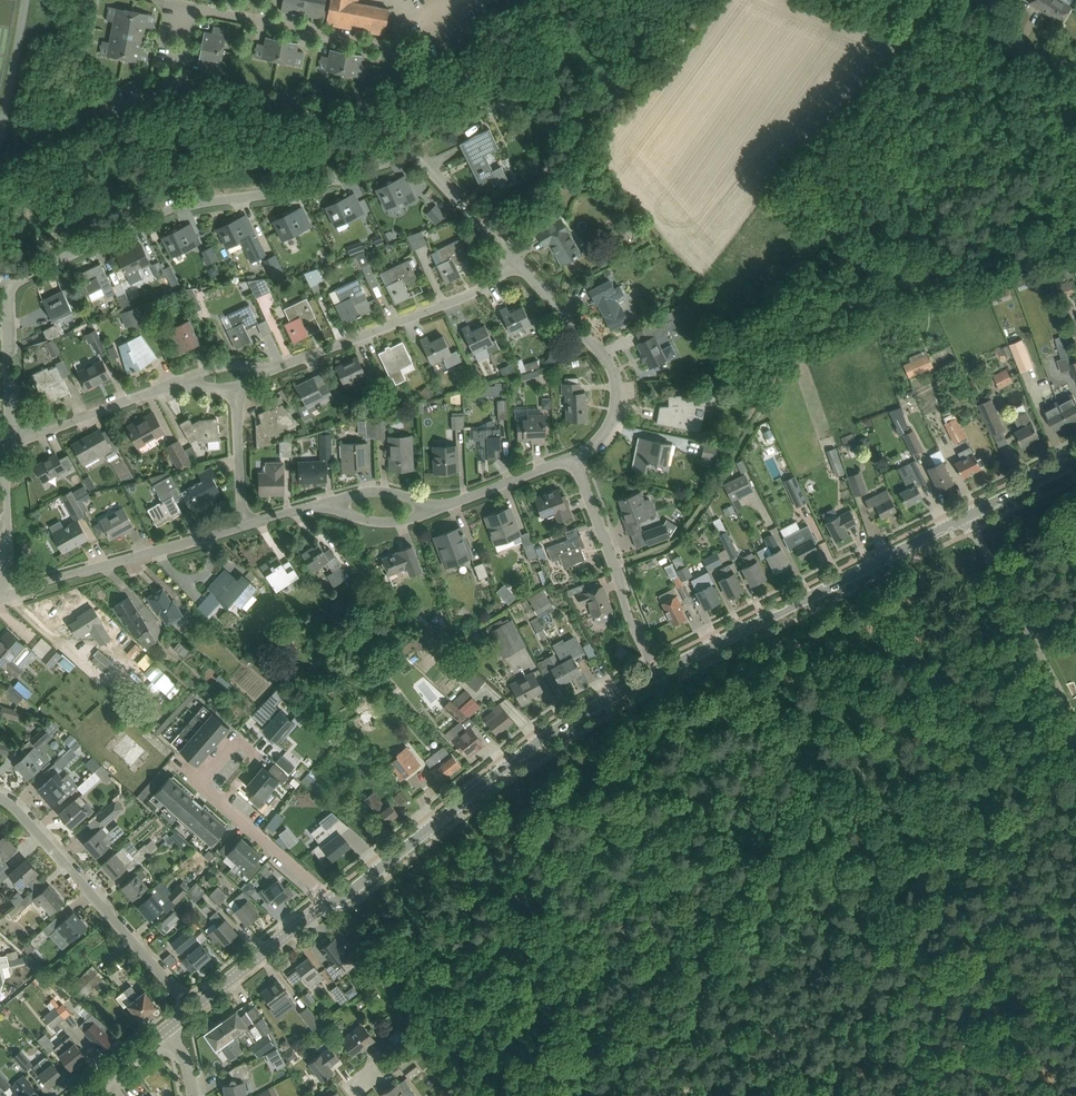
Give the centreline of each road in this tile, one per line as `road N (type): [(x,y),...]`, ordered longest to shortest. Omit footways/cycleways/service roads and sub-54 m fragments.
road 1 (track): [(1075,729),(527,1081),(534,1095)]
road 2 (track): [(985,39),(699,513),(668,547),(613,566)]
road 3 (unclassified): [(9,284),(169,209),(330,180),(410,151)]
road 4 (tertiary): [(329,905),(555,729),(661,673)]
road 5 (tertiary): [(661,673),(970,515)]
road 6 (residential): [(193,1007),(0,797)]
road 7 (residential): [(272,368),(484,288),(518,260)]
road 8 (residential): [(575,459),(615,418),(618,373),(518,260)]
road 9 (residential): [(5,596),(241,527)]
road 10 (unclassified): [(570,0),(442,83),(412,89),(410,151)]
road 11 (unclassified): [(1075,722),(970,515)]
road 12 (residential): [(575,459),(661,673)]
road 13 (unclassified): [(1075,73),(880,0)]
road 14 (residential): [(11,439),(187,381)]
road 15 (tertiary): [(193,1007),(329,905)]
road 16 (residential): [(427,507),(575,459)]
road 17 (residential): [(518,260),(410,151)]
road 18 (residential): [(222,802),(329,905)]
road 19 (residential): [(222,802),(260,758),(237,738),(199,781)]
road 20 (unclassified): [(0,142),(26,0)]
road 21 (residential): [(241,527),(238,390)]
road 22 (unclassified): [(5,596),(4,466)]

